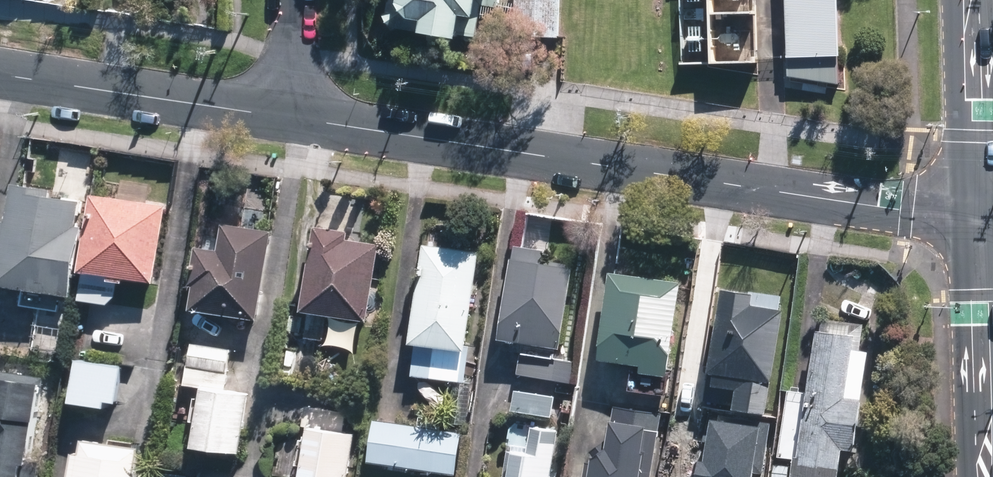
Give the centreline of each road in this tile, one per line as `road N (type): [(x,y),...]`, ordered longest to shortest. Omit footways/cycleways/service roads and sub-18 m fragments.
road 1 (tertiary): [(298,117),(978,221)]
road 2 (tertiary): [(0,71),(298,117)]
road 3 (primary): [(978,221),(986,476)]
road 4 (primary): [(972,0),(978,221)]

